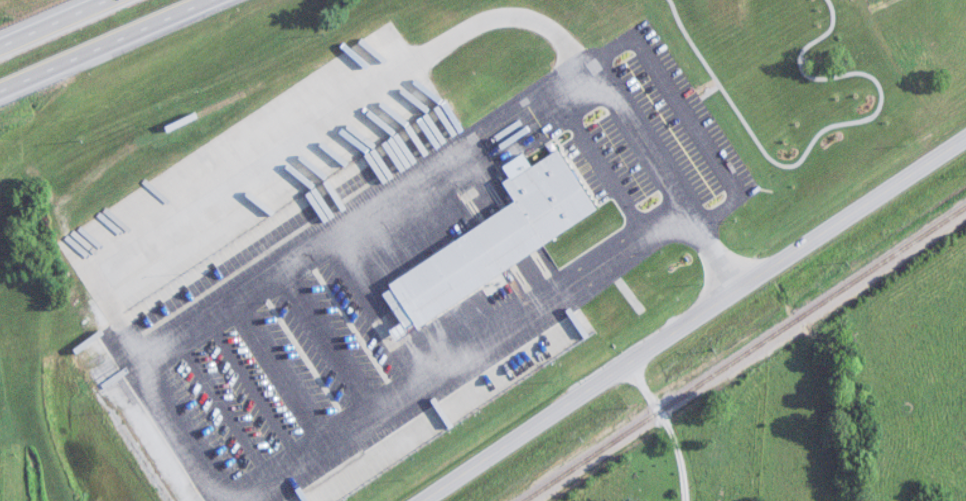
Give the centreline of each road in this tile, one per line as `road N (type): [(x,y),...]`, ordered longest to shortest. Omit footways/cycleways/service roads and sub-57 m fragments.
road 1 (tertiary): [(433,500),(965,140)]
road 2 (motorway): [(0,102),(234,0)]
road 3 (motorway): [(137,0),(0,60)]

